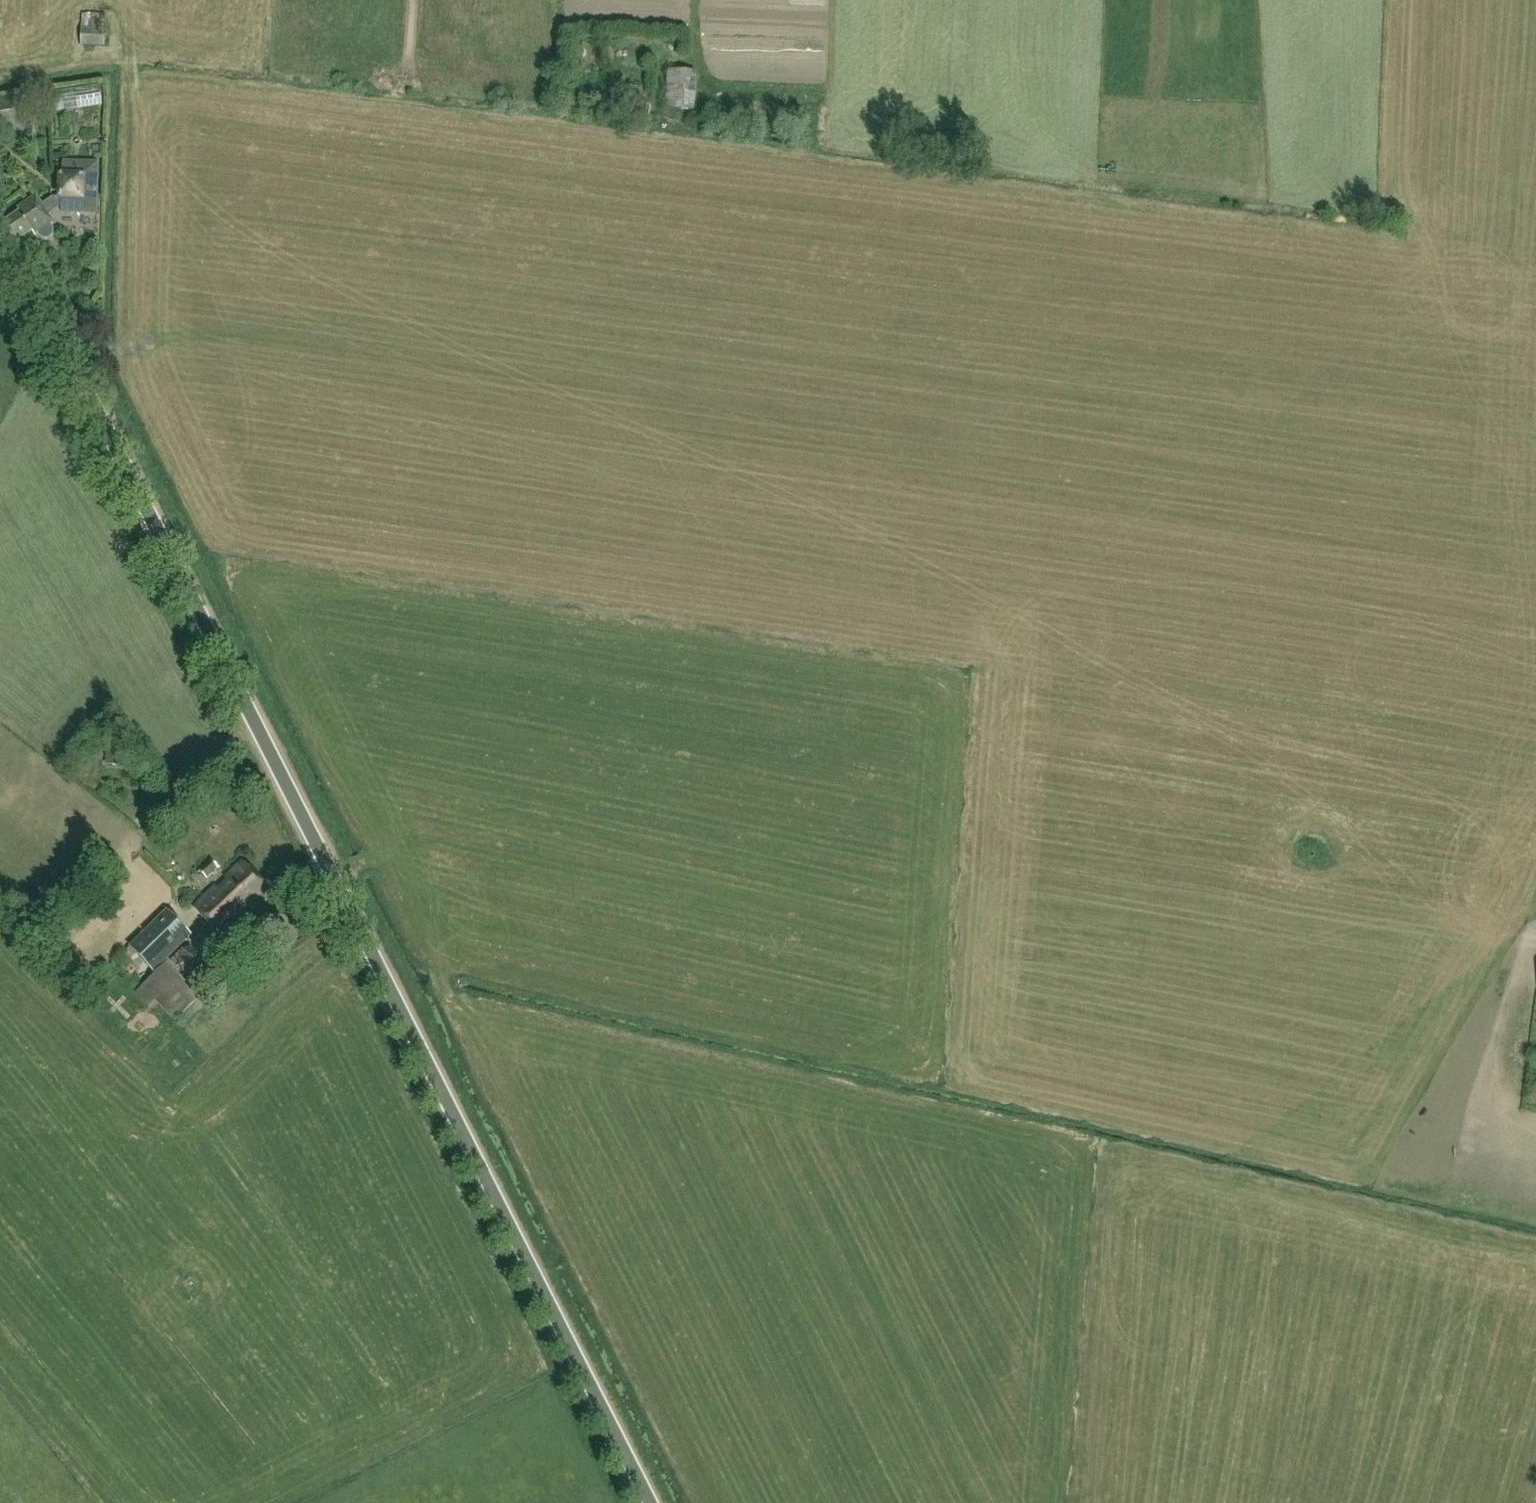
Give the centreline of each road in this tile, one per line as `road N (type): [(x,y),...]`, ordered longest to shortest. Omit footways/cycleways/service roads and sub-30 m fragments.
road 1 (unclassified): [(651,1502),(98,410),(0,243)]

